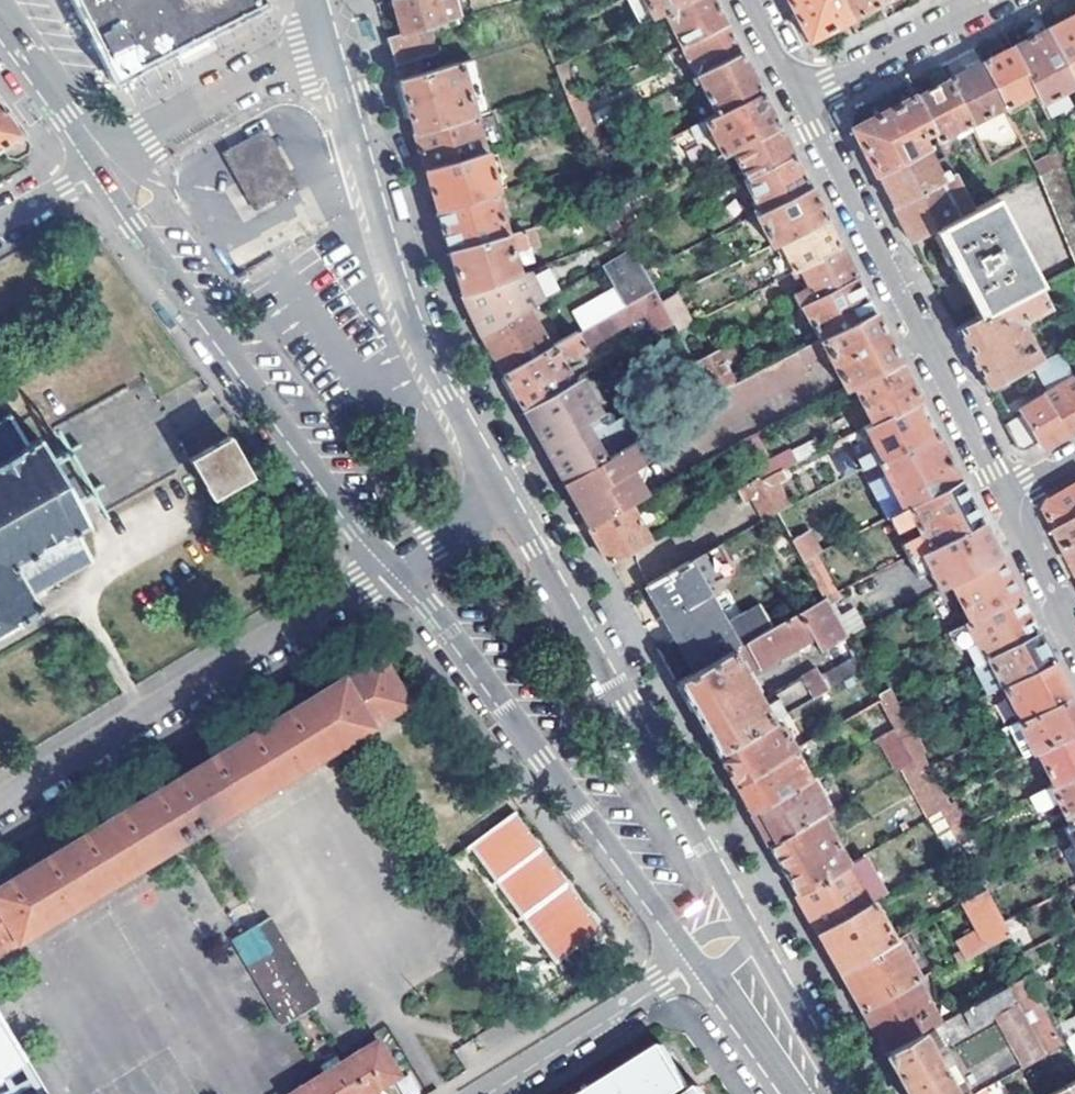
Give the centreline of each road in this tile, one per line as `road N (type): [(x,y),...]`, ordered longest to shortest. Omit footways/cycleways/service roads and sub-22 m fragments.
road 1 (tertiary): [(395,565),(670,926),(721,937)]
road 2 (tertiary): [(721,937),(725,891),(506,490)]
road 3 (tertiary): [(96,165),(358,527),(395,565)]
road 4 (tertiary): [(506,490),(426,357),(320,45)]
road 5 (residential): [(395,565),(0,805)]
road 6 (residential): [(801,98),(1005,498)]
road 7 (residential): [(721,937),(478,1093)]
road 8 (unclassified): [(96,165),(320,45)]
road 9 (residential): [(801,98),(991,0)]
road 10 (tertiary): [(721,937),(822,1093)]
road 11 (tertiary): [(0,22),(96,165)]
road 12 (residential): [(1005,498),(1074,638)]
road 13 (residential): [(506,490),(395,565)]

